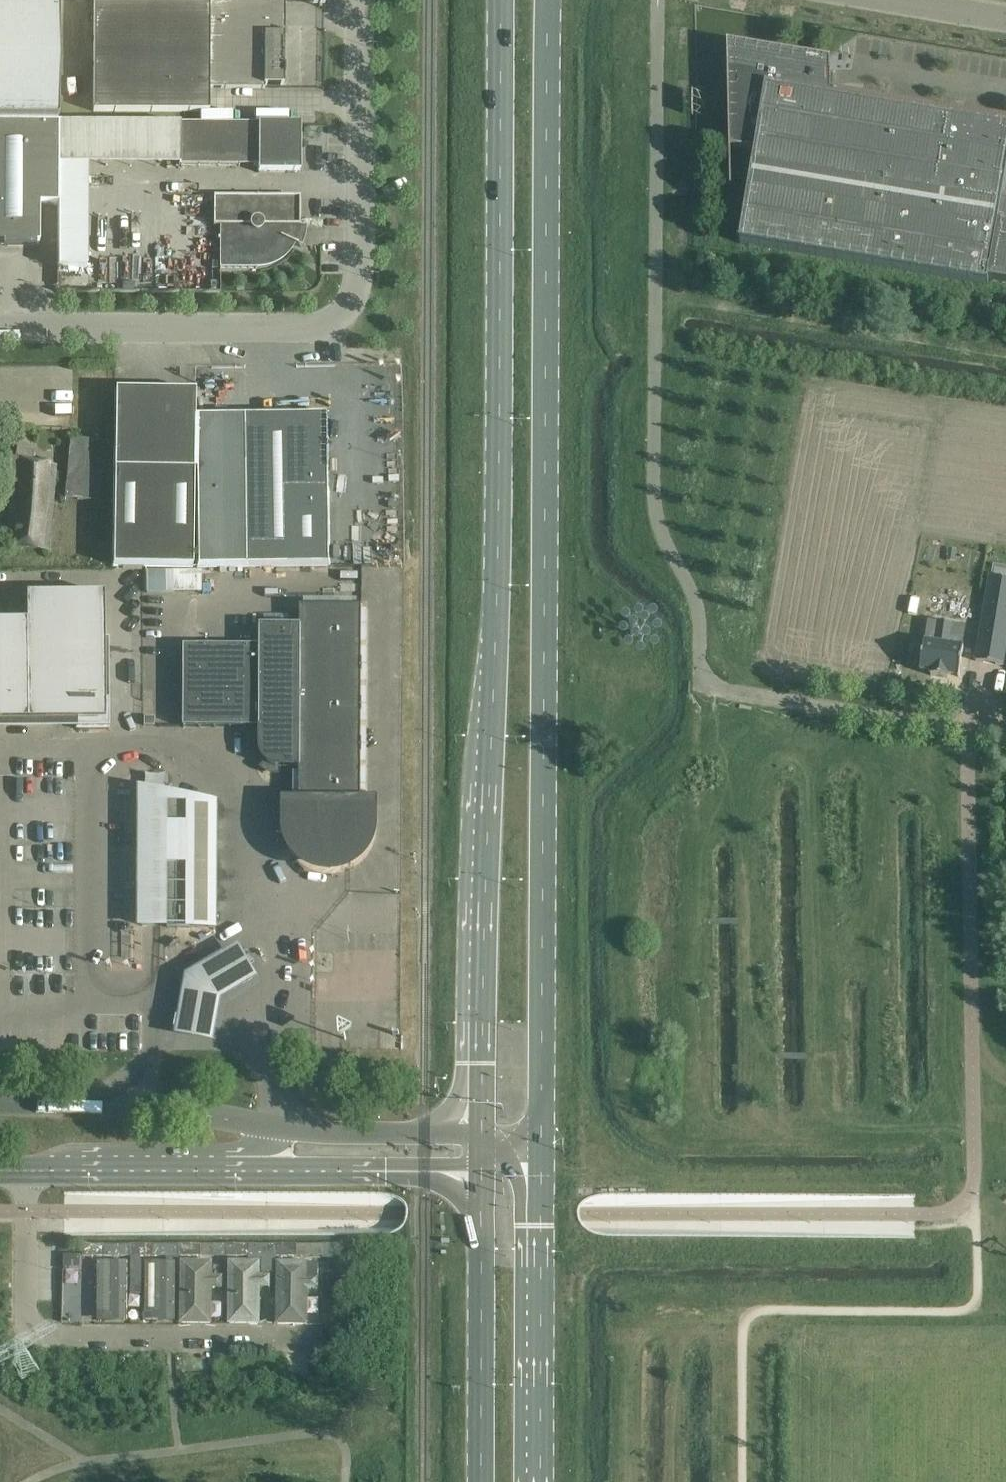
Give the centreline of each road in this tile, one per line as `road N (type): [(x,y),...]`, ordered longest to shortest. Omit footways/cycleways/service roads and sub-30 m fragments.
road 1 (primary): [(540,1159),(551,0)]
road 2 (primary): [(503,0),(483,1136)]
road 3 (unclassified): [(0,328),(305,330),(334,321),(353,301),(360,272),(359,0)]
road 4 (secondary): [(483,1136),(328,1135),(183,1109),(0,1110)]
road 5 (secondary): [(26,1171),(483,1173)]
road 6 (residential): [(320,1339),(51,1339),(32,1329),(24,1312),(26,1171)]
road 7 (primary): [(542,1481),(540,1159)]
road 8 (primary): [(483,1173),(482,1481)]
road 9 (unclassified): [(966,728),(708,690)]
road 10 (unclassified): [(887,0),(1005,20)]

